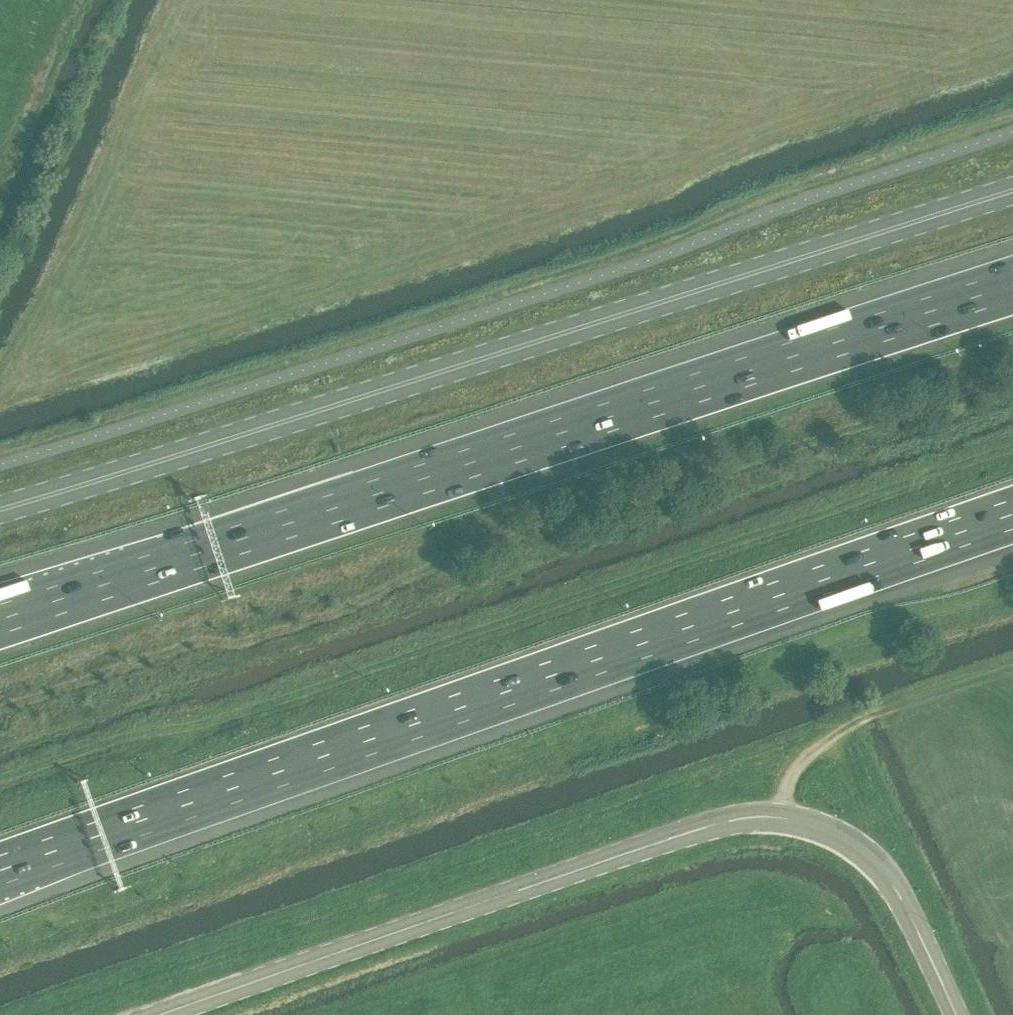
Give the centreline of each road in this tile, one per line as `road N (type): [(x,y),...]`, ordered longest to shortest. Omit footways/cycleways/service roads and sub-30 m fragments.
road 1 (motorway): [(0,870),(1012,516)]
road 2 (motorway): [(1012,288),(0,621)]
road 3 (secondary): [(1012,192),(0,508)]
road 4 (secondary): [(955,1014),(885,874),(847,840),(778,817),(668,837),(163,1014)]

